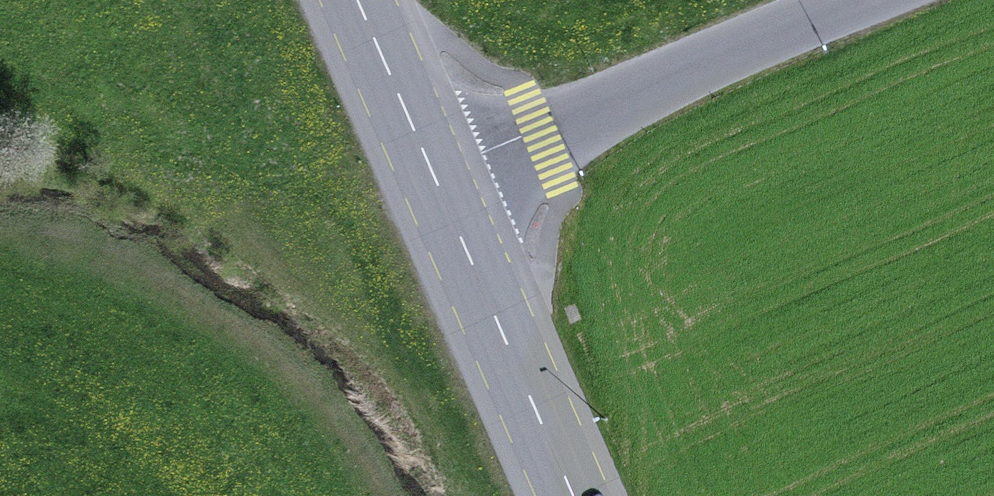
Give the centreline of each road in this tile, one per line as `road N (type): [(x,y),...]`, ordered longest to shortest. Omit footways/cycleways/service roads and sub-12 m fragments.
road 1 (unclassified): [(868,0),(437,179)]
road 2 (primary): [(575,495),(437,179)]
road 3 (primary): [(437,179),(362,0)]

